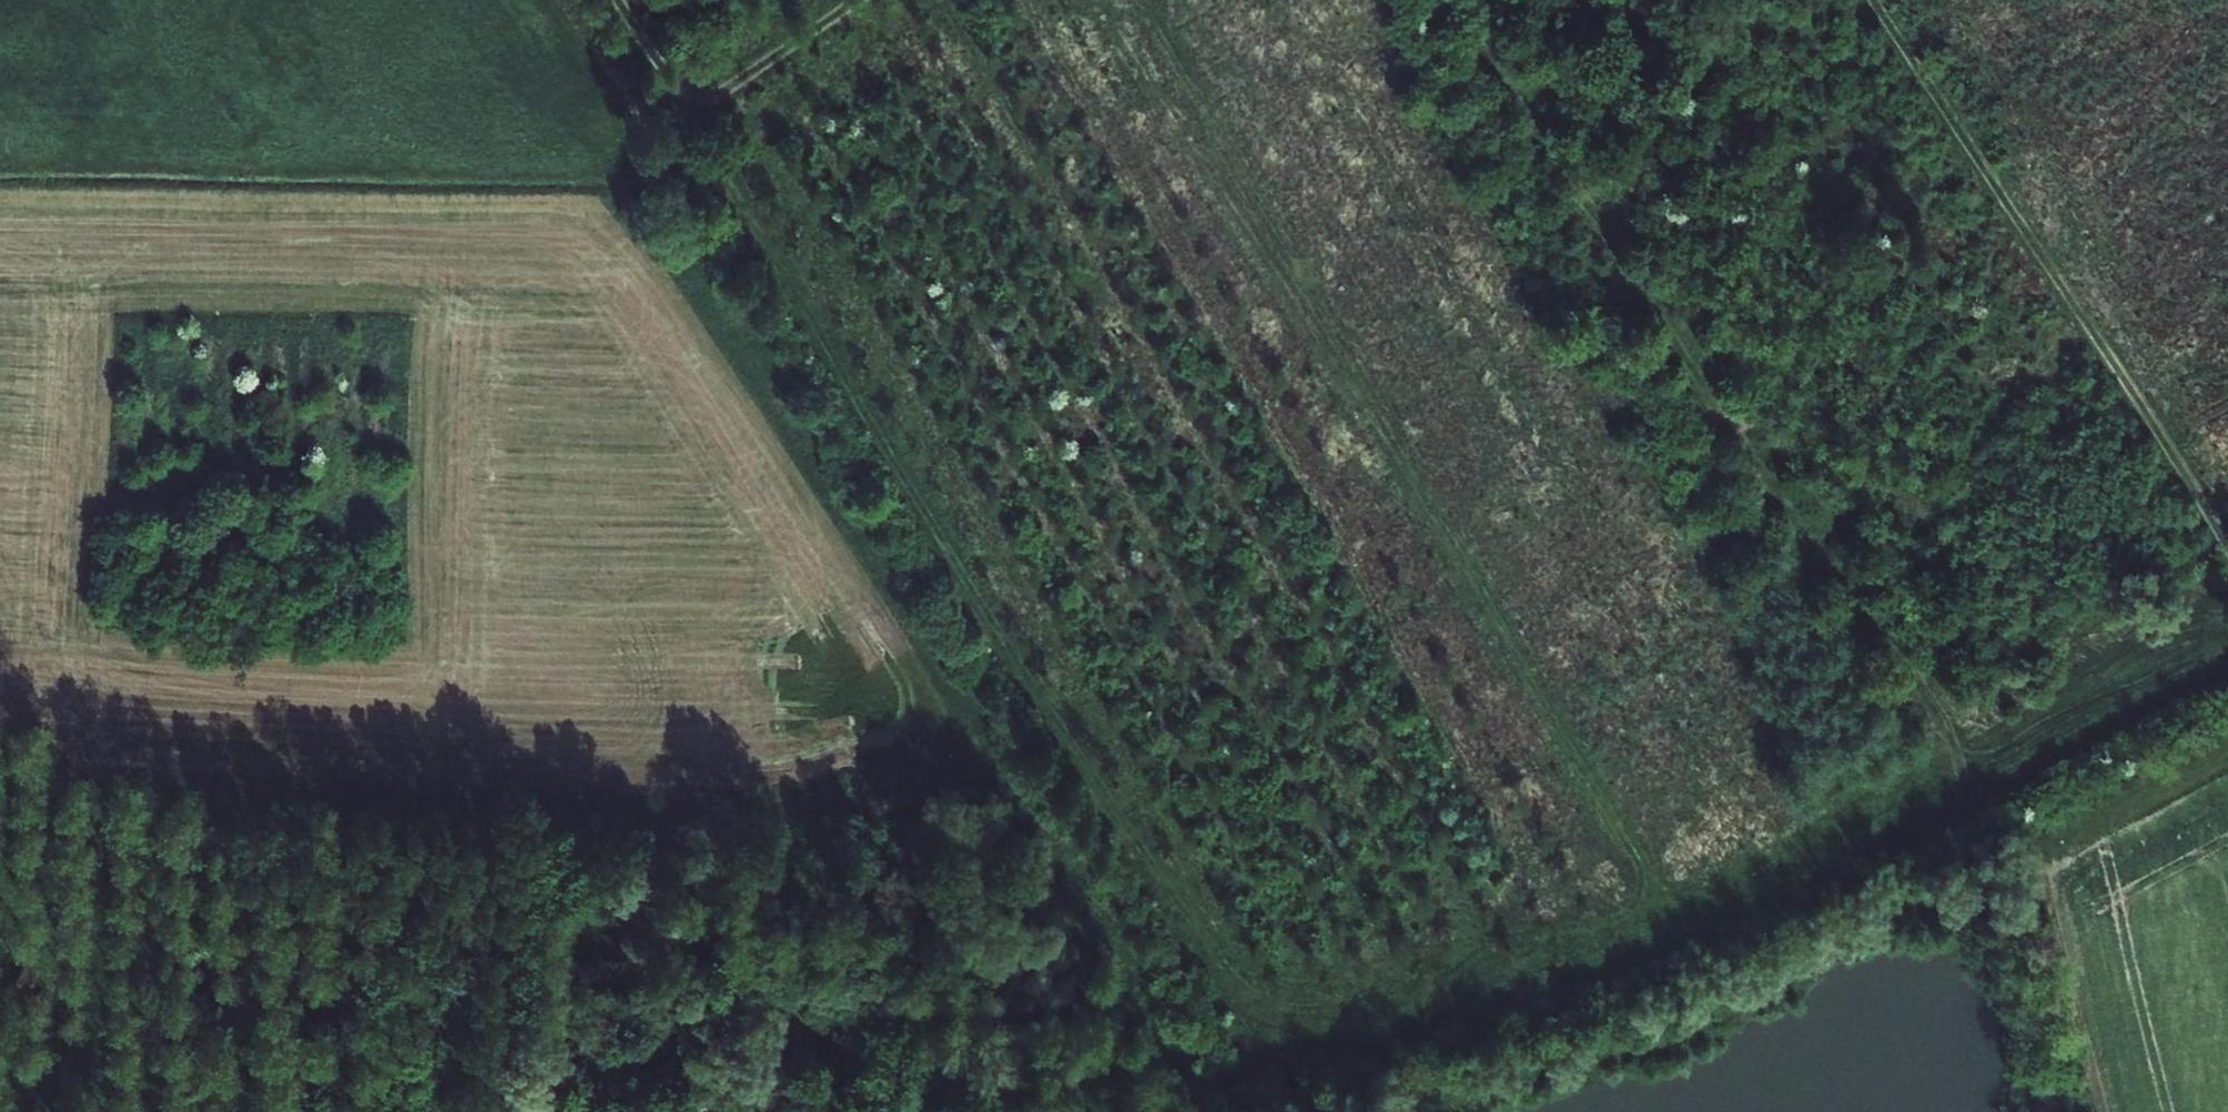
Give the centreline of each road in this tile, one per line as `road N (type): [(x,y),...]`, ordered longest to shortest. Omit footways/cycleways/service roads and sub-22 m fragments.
road 1 (track): [(2227,532),(1880,0)]
road 2 (track): [(671,126),(855,0)]

